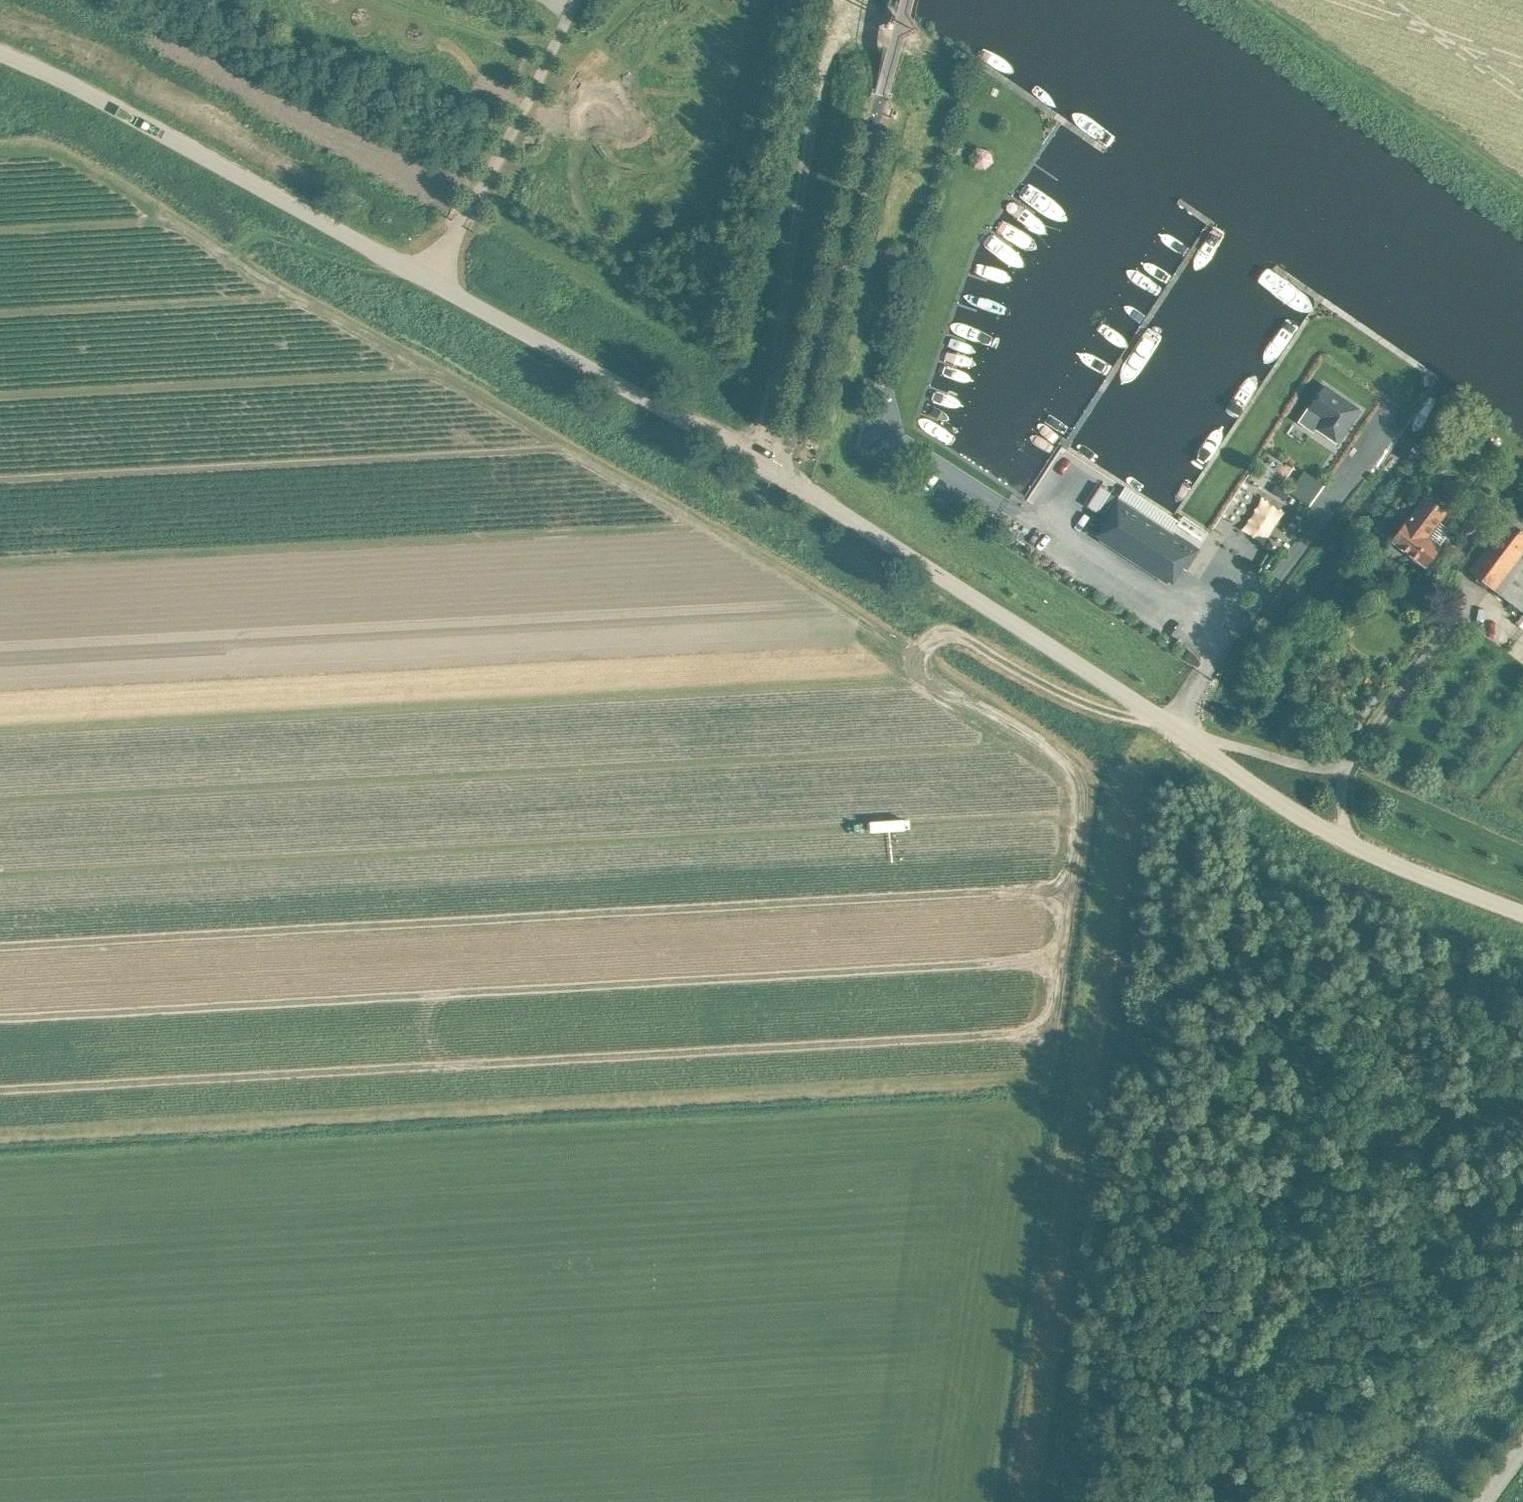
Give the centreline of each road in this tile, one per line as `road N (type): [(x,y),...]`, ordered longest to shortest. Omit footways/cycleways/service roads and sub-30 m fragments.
road 1 (unclassified): [(1522,910),(1291,809),(782,476),(54,74),(0,51)]
road 2 (track): [(1522,181),(1253,0)]

